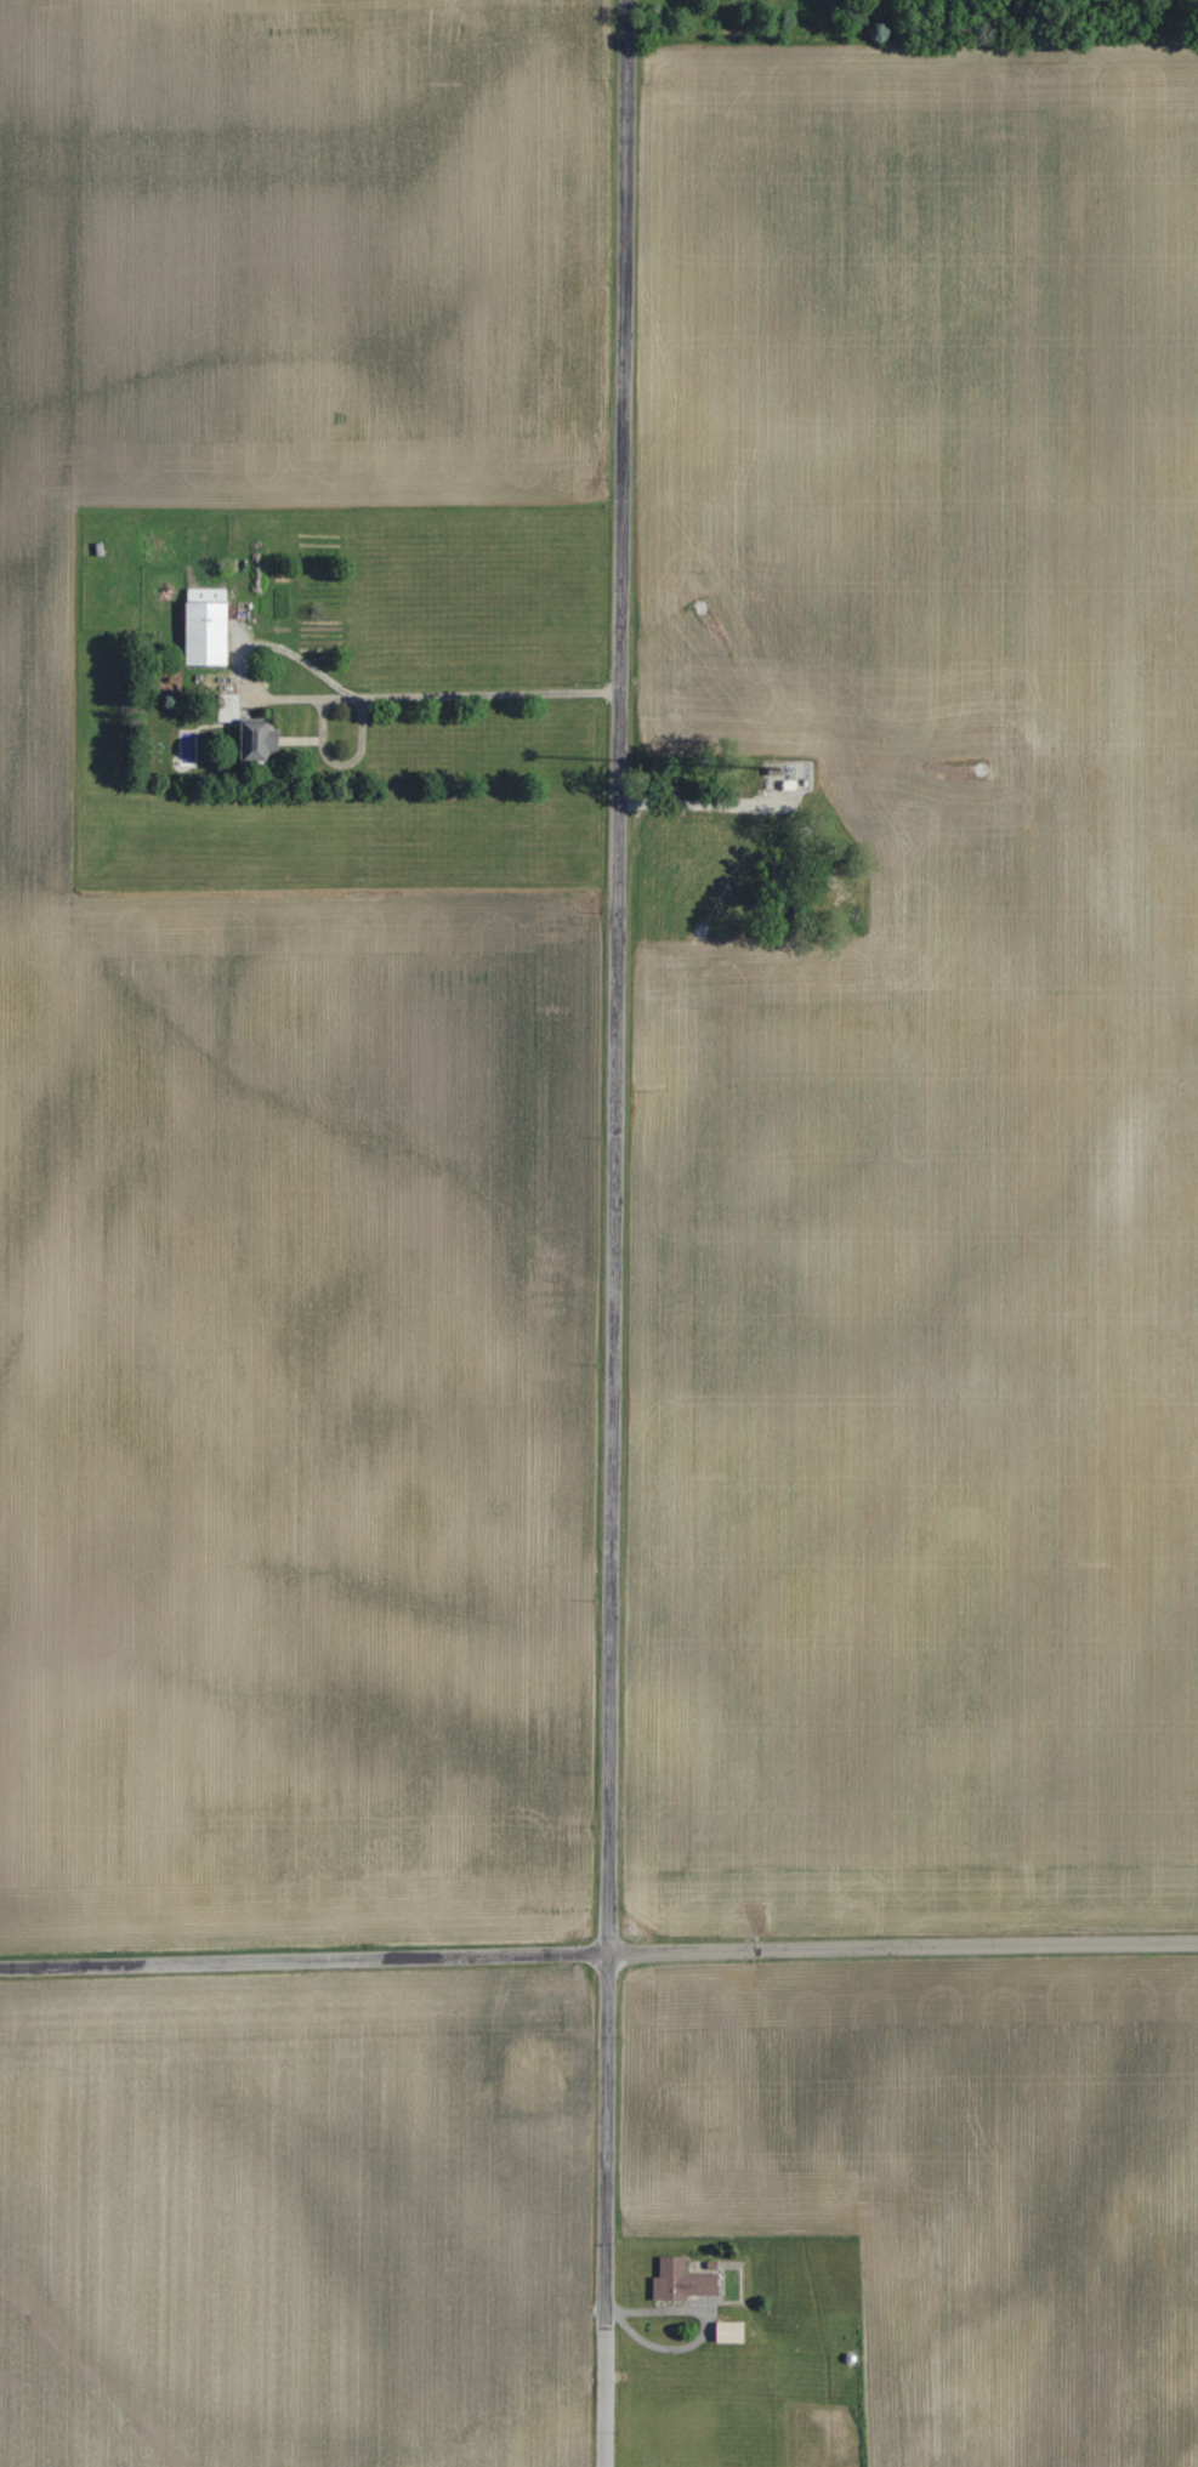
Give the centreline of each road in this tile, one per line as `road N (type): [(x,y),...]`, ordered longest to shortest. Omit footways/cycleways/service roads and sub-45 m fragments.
road 1 (residential): [(606,2466),(628,0)]
road 2 (residential): [(0,1954),(609,1951)]
road 3 (residential): [(1197,1941),(609,1951)]

